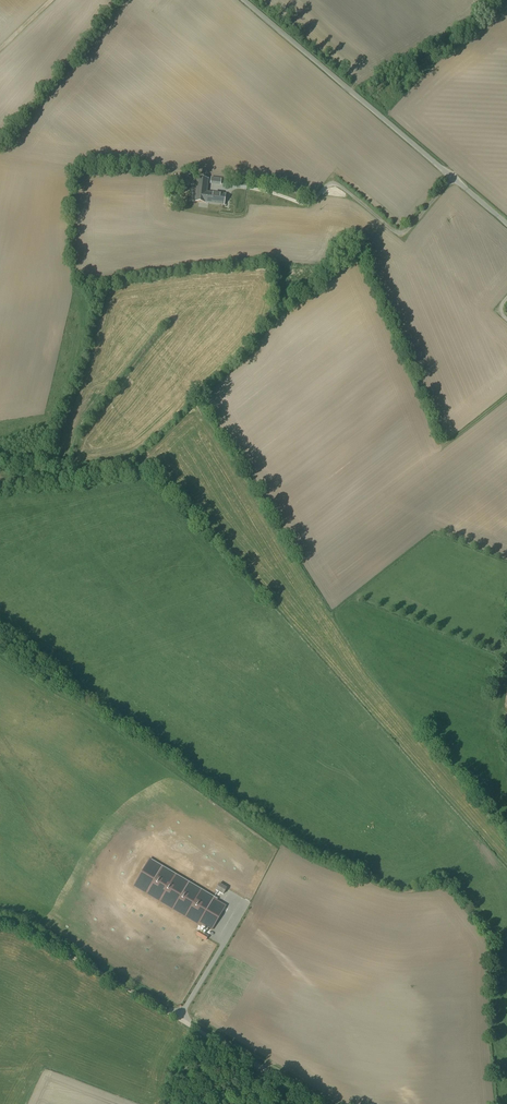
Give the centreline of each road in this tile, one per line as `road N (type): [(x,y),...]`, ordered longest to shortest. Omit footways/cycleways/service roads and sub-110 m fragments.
road 1 (unclassified): [(243,0),(506,224)]

